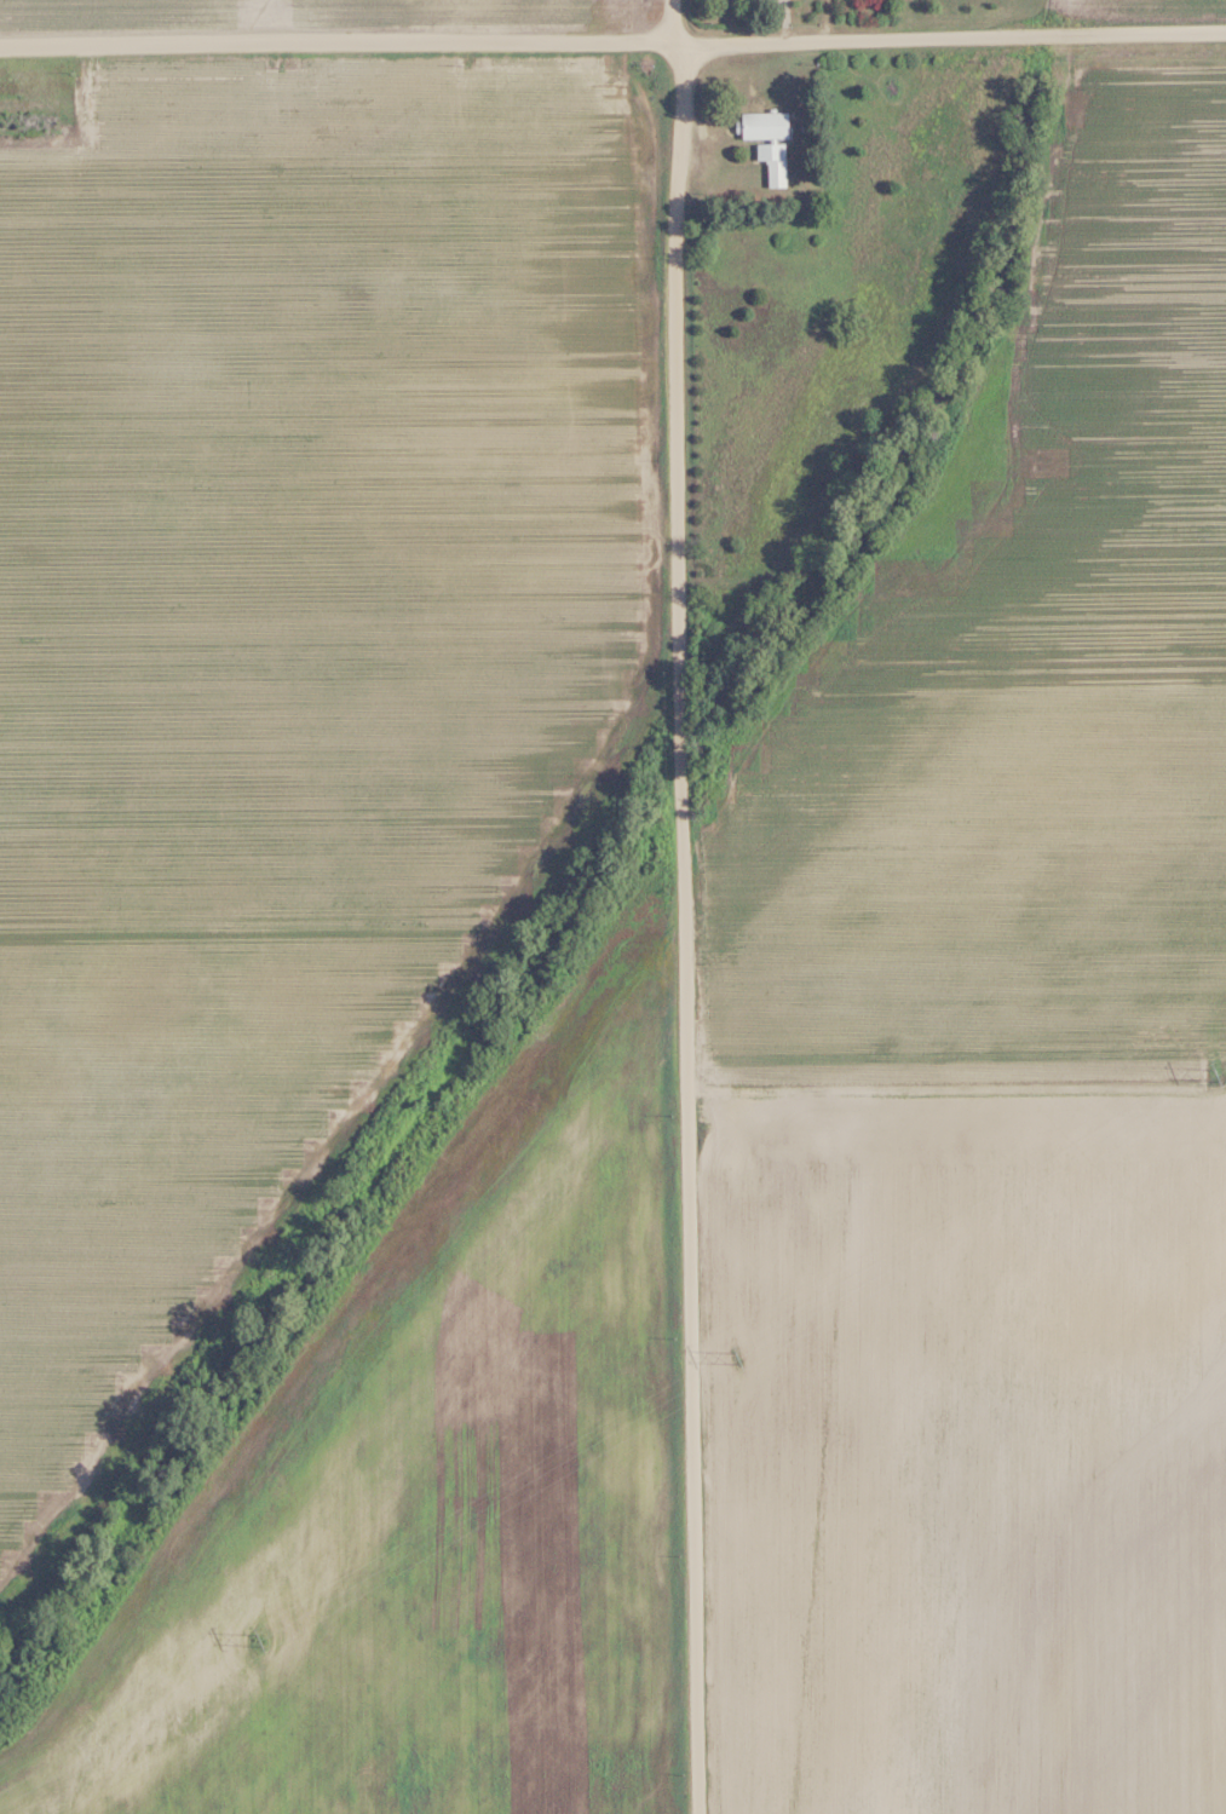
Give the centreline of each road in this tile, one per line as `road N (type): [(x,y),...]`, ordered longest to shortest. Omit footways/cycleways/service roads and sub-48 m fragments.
road 1 (residential): [(676,0),(696,1813)]
road 2 (residential): [(675,44),(0,52)]
road 3 (residential): [(675,44),(1225,32)]

